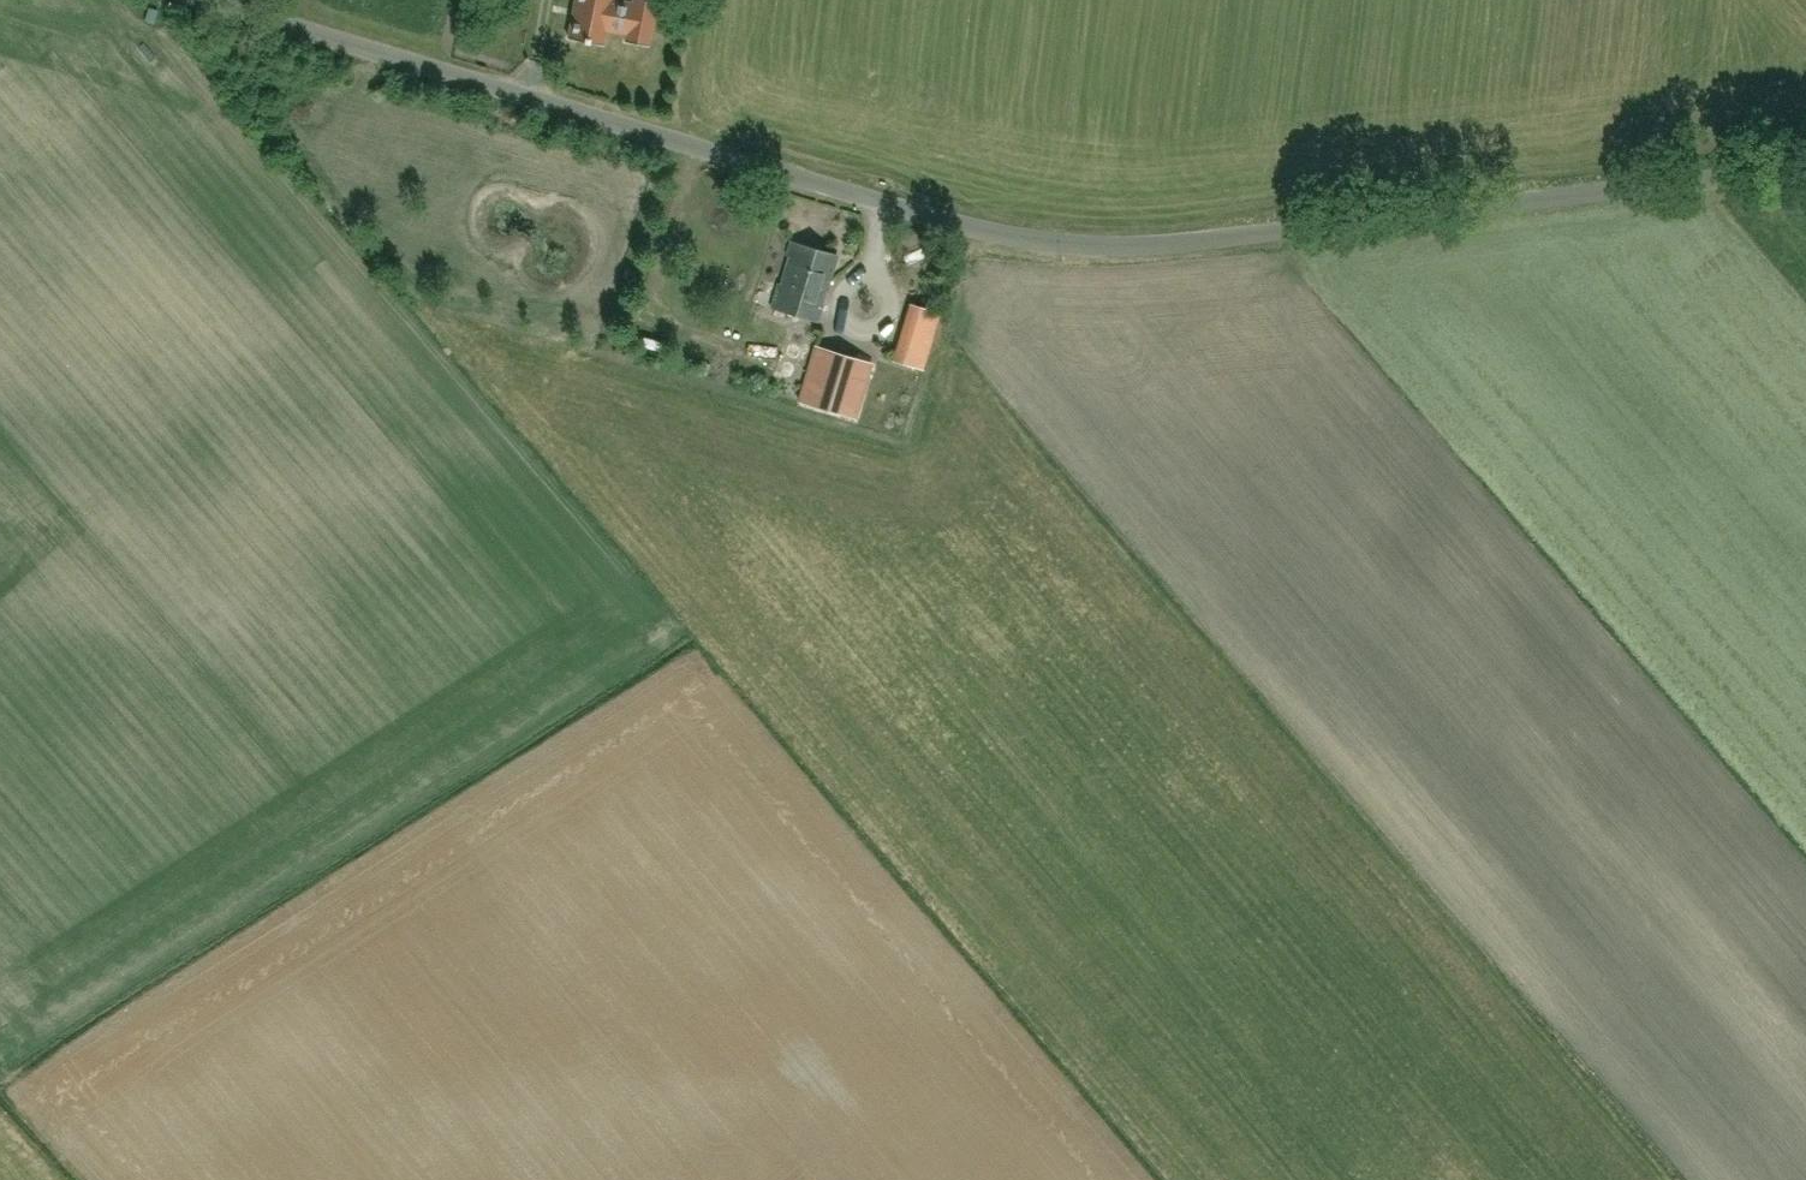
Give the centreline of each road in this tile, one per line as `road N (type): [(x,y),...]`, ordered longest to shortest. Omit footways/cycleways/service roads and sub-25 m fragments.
road 1 (unclassified): [(1805,165),(1185,244),(1041,250),(738,169),(179,0)]

